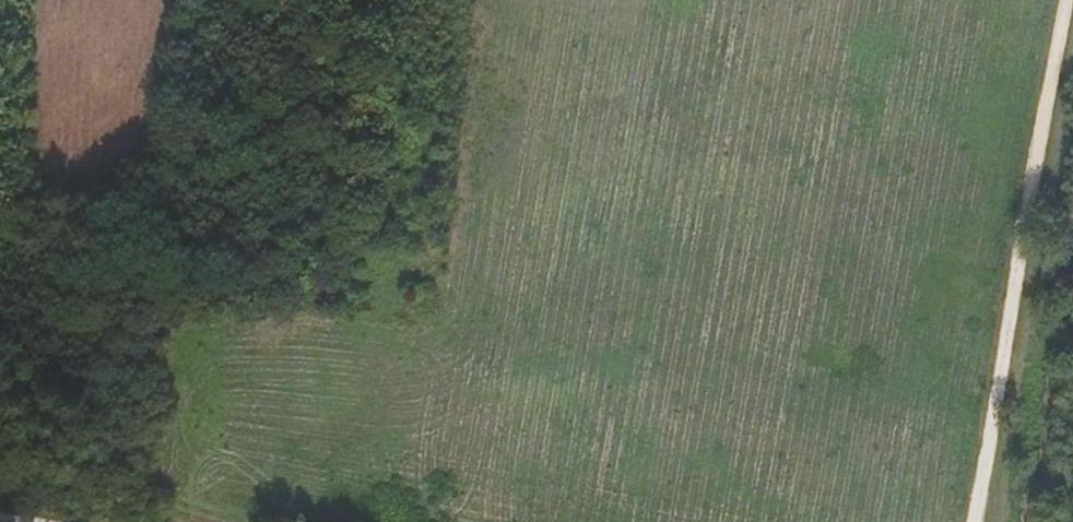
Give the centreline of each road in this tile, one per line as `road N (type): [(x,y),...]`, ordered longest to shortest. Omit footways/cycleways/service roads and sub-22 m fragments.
road 1 (track): [(973,521),(1066,0)]

